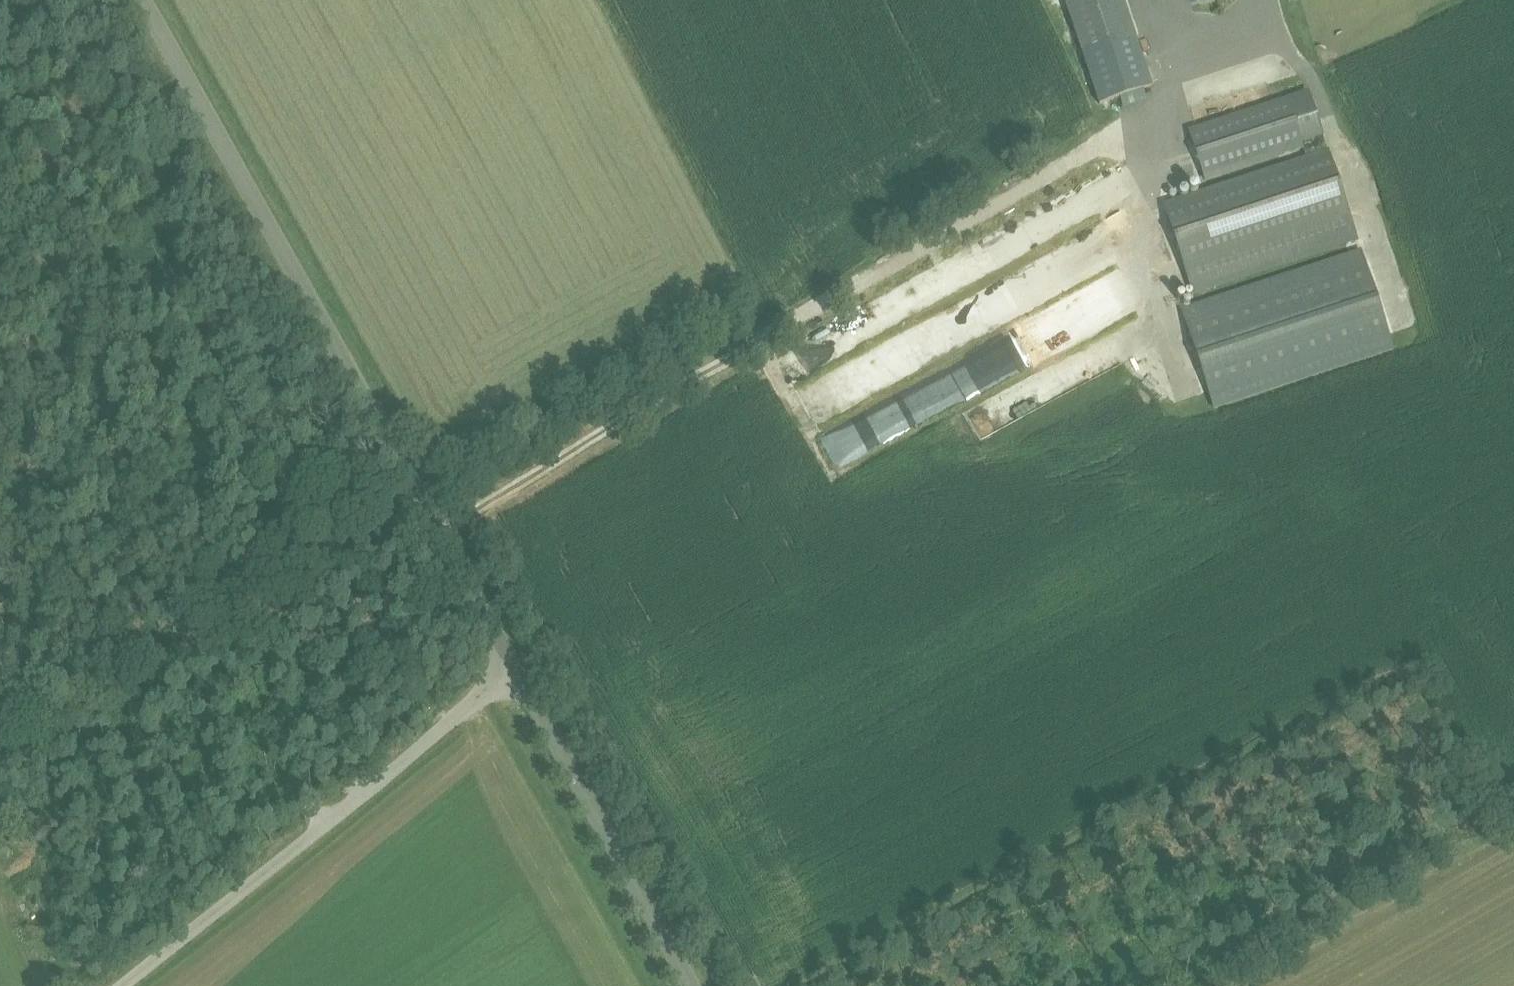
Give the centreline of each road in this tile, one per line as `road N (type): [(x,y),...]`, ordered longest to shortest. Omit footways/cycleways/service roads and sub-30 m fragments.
road 1 (unclassified): [(693,985),(145,0)]
road 2 (track): [(437,524),(1117,142)]

